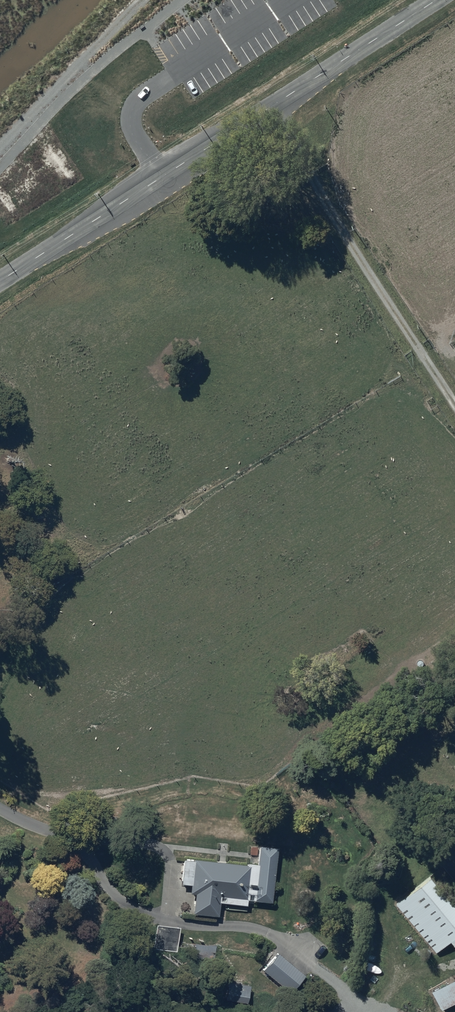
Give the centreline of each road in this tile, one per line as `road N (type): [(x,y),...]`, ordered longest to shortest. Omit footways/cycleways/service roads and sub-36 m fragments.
road 1 (tertiary): [(0,279),(432,0)]
road 2 (track): [(0,149),(144,0)]

